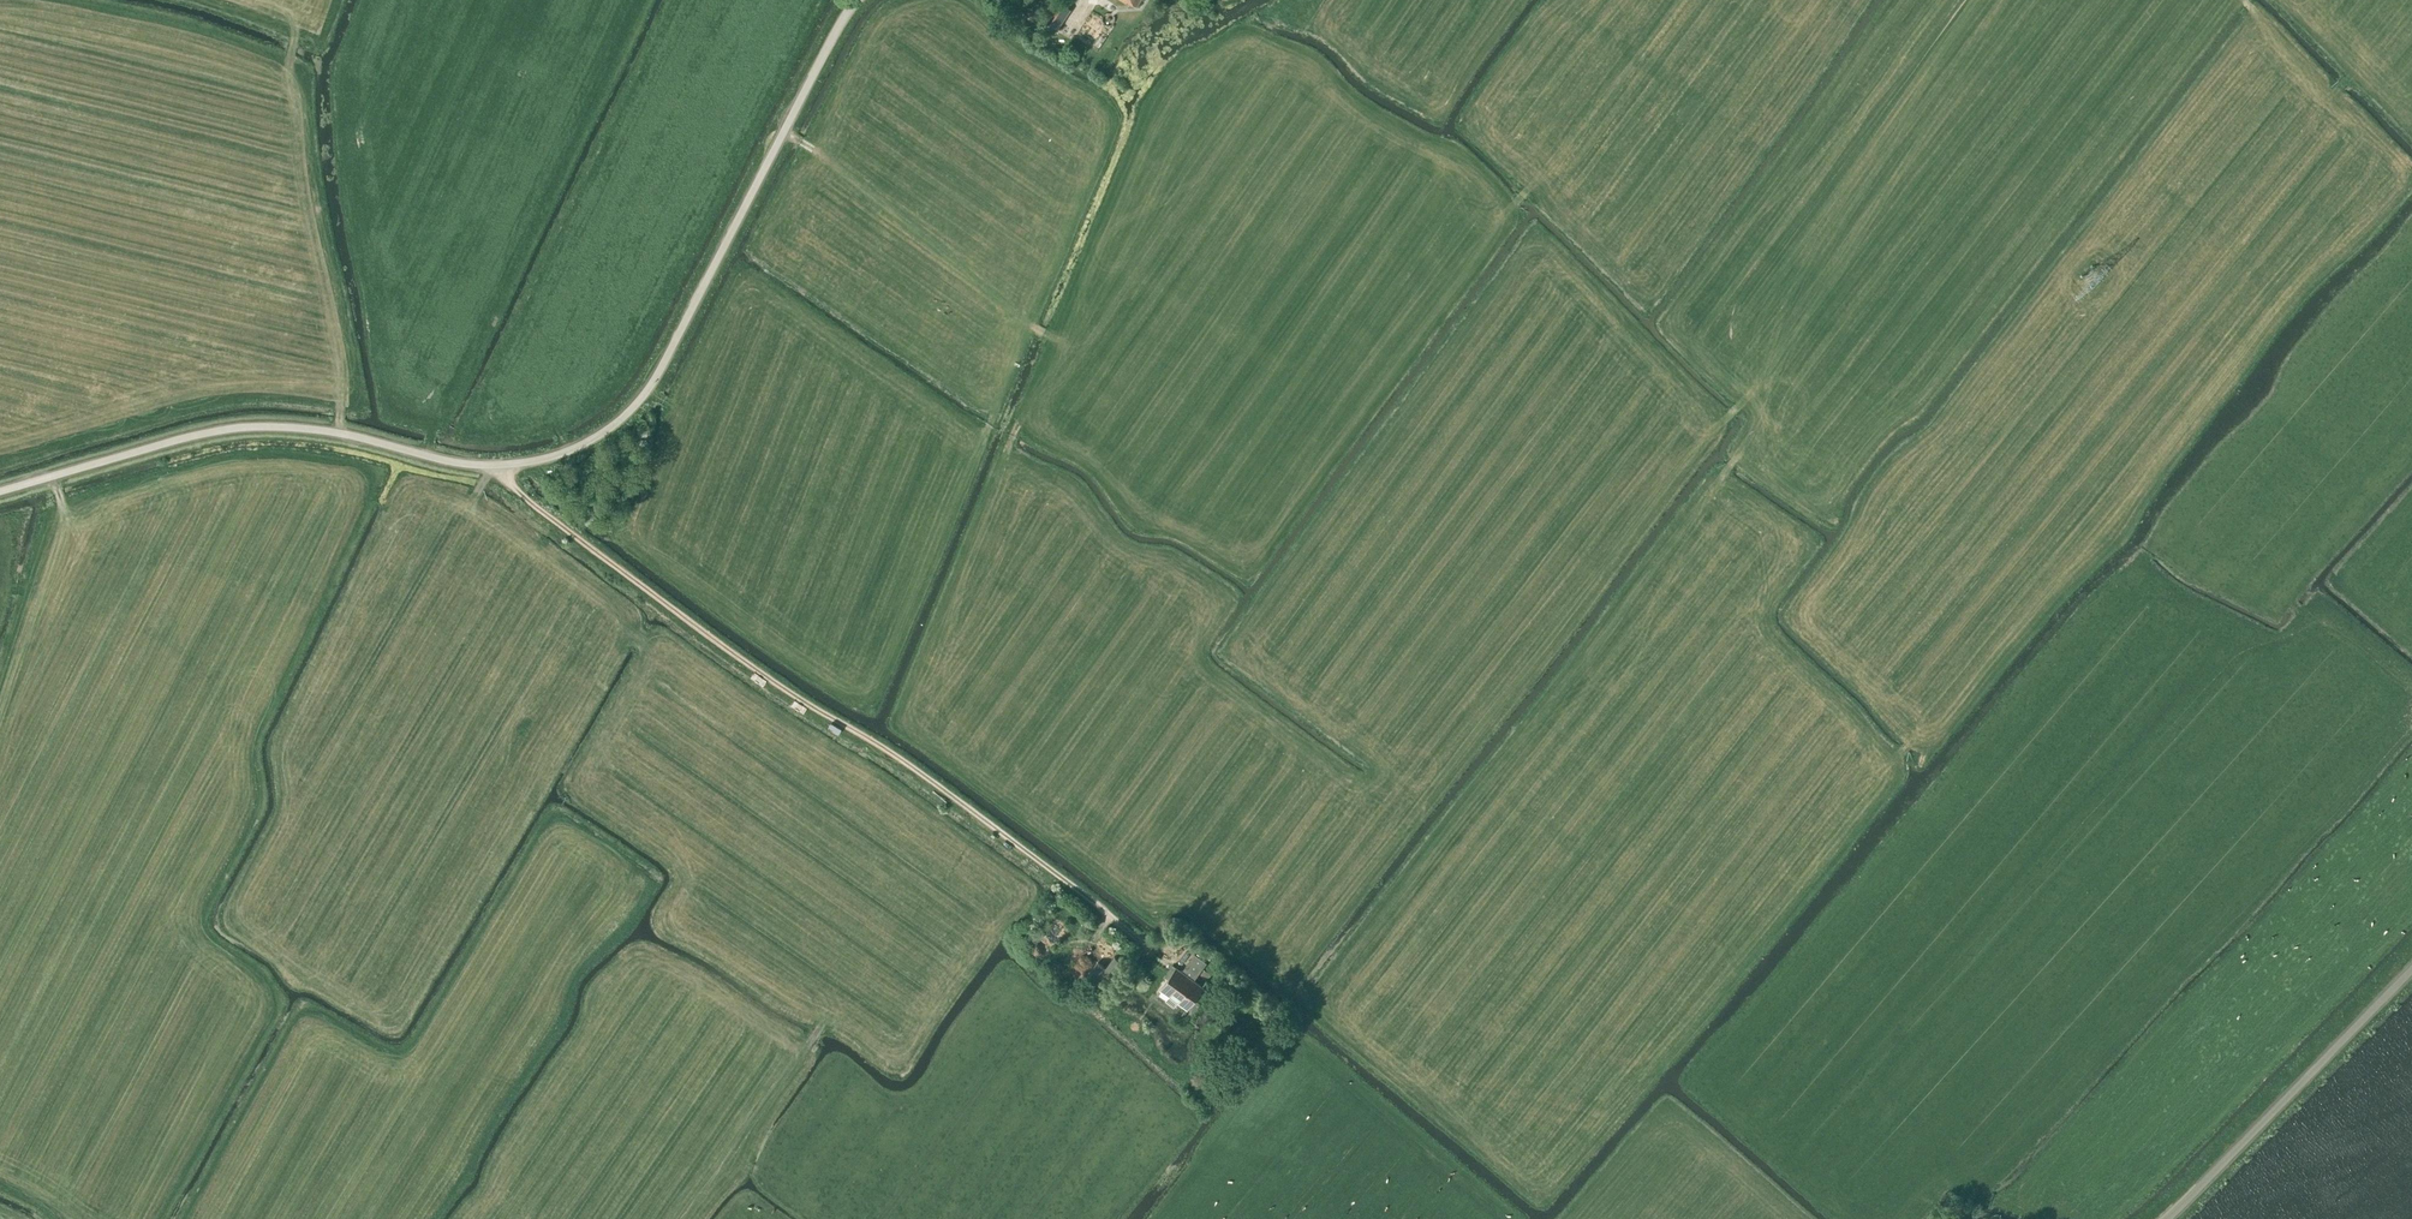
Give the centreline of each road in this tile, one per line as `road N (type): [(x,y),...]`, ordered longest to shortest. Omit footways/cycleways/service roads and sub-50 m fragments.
road 1 (unclassified): [(0,494),(246,428),(291,429),(497,469),(610,435),(661,382),(867,0)]
road 2 (track): [(506,467),(511,487),(554,521),(1150,947)]
road 3 (unclassified): [(2167,1218),(2411,968)]

